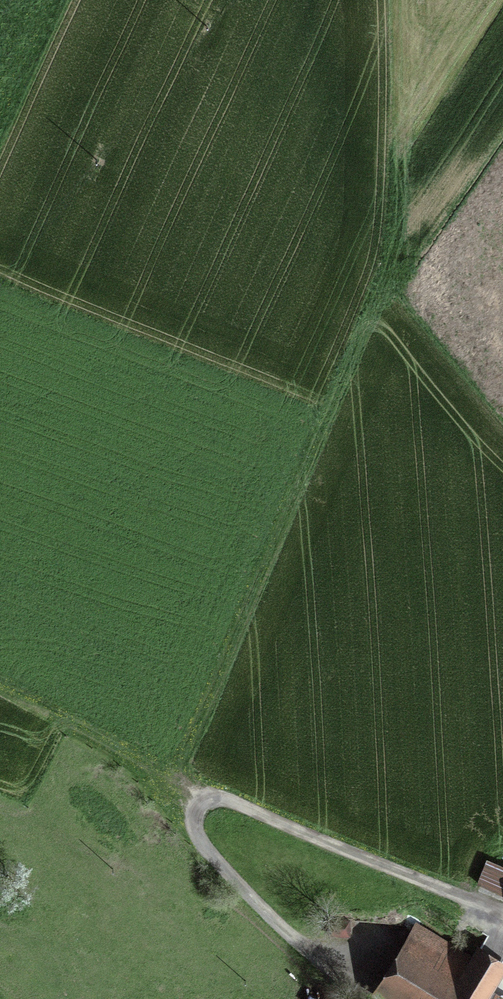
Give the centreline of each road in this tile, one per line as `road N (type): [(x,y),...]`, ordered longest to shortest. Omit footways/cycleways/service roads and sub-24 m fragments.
road 1 (track): [(185,783),(335,385),(390,272)]
road 2 (track): [(214,796),(199,809),(196,830),(247,895),(316,953),(384,958)]
road 3 (track): [(185,783),(0,690)]
road 4 (track): [(502,415),(390,272)]

